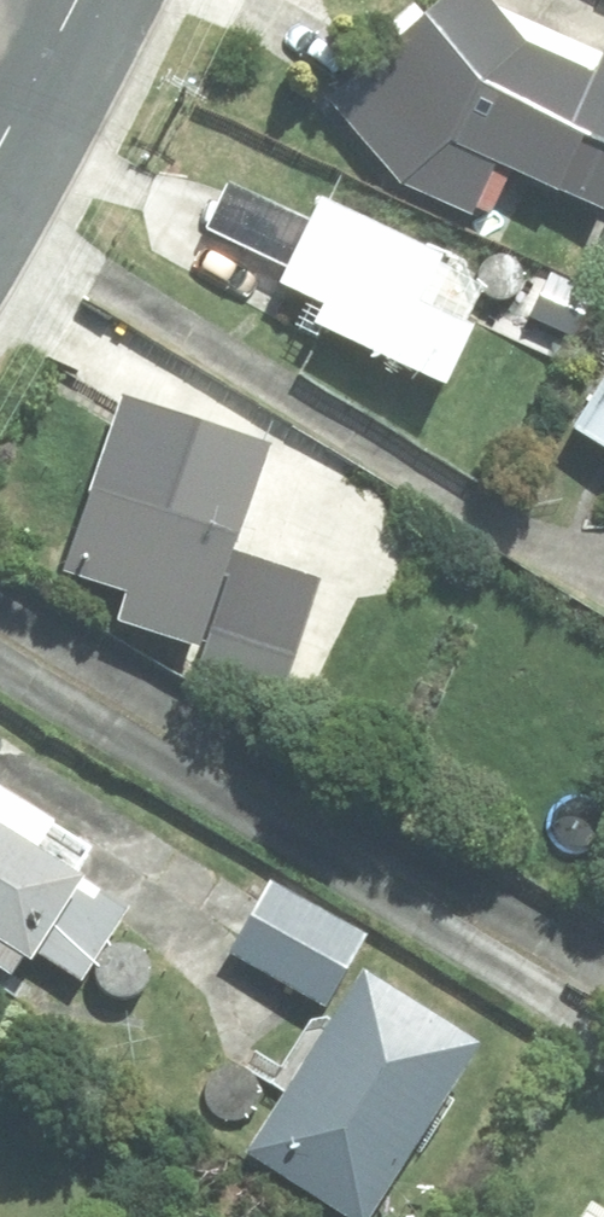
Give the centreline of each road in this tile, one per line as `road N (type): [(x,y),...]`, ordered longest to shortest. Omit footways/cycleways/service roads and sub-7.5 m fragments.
road 1 (tertiary): [(76,0),(0,142)]

